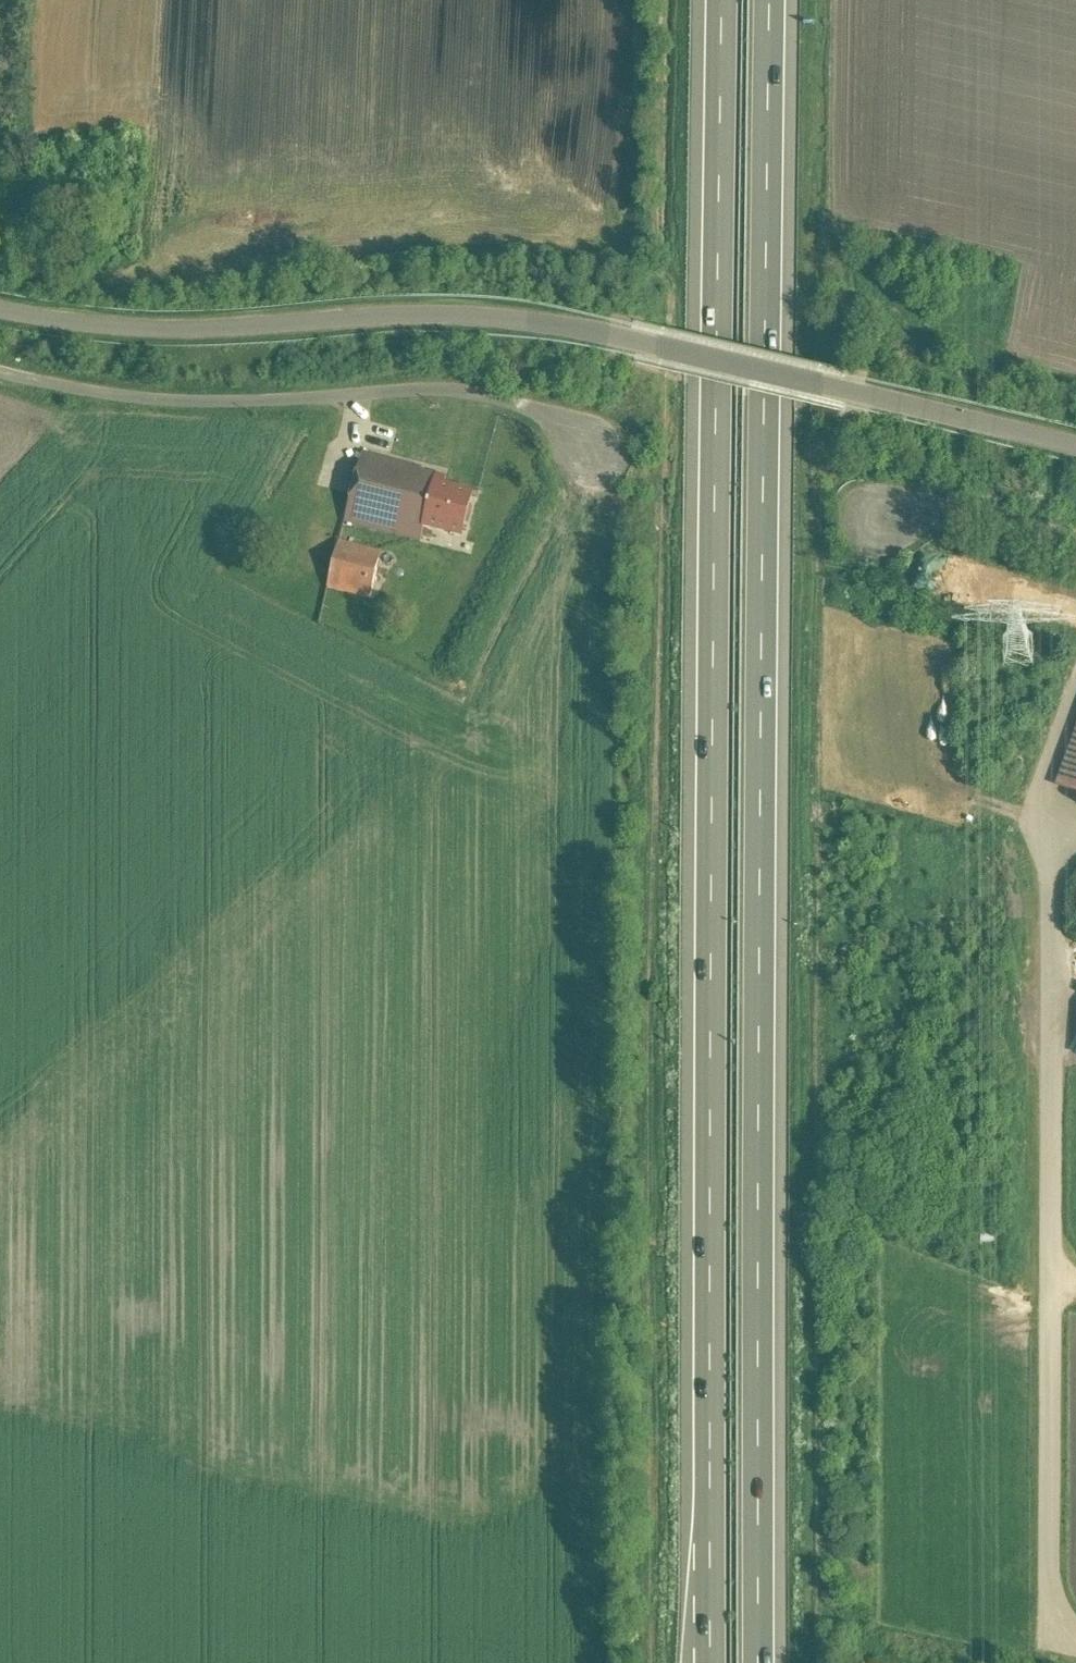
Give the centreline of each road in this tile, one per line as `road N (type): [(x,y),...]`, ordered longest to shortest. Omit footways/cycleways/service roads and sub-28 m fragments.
road 1 (motorway): [(762,1662),(772,0)]
road 2 (motorway): [(724,0),(715,1662)]
road 3 (unclassified): [(0,315),(158,340),(396,322),(521,325),(841,397)]
road 4 (unclassified): [(1075,453),(841,397)]

